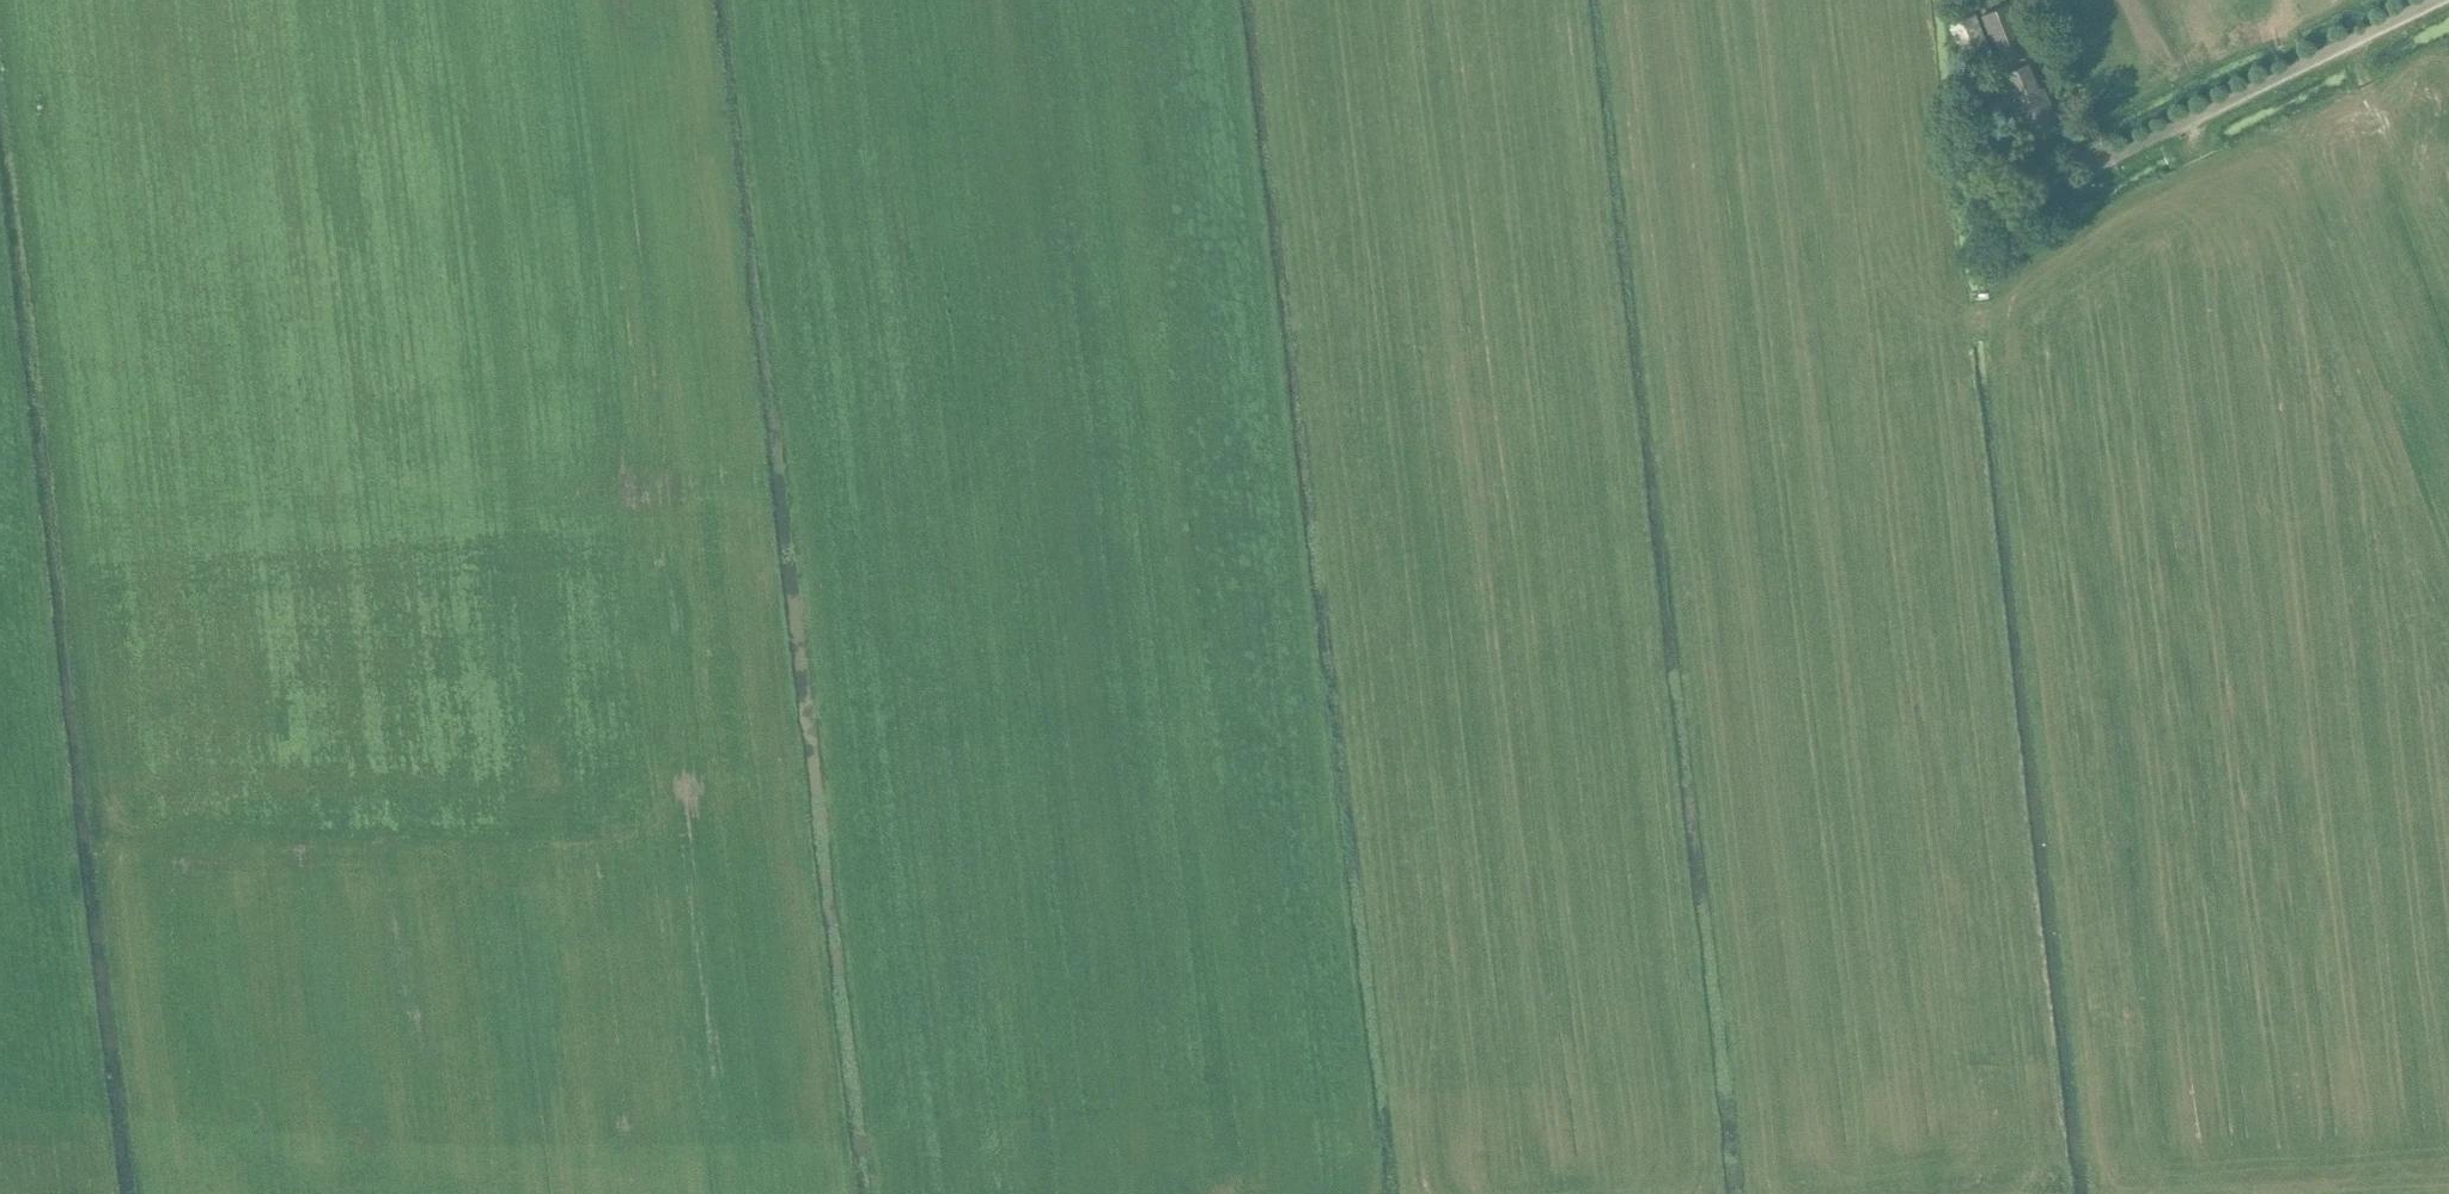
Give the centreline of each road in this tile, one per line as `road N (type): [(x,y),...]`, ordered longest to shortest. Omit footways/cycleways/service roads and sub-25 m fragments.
road 1 (unclassified): [(2096,175),(2441,0)]

